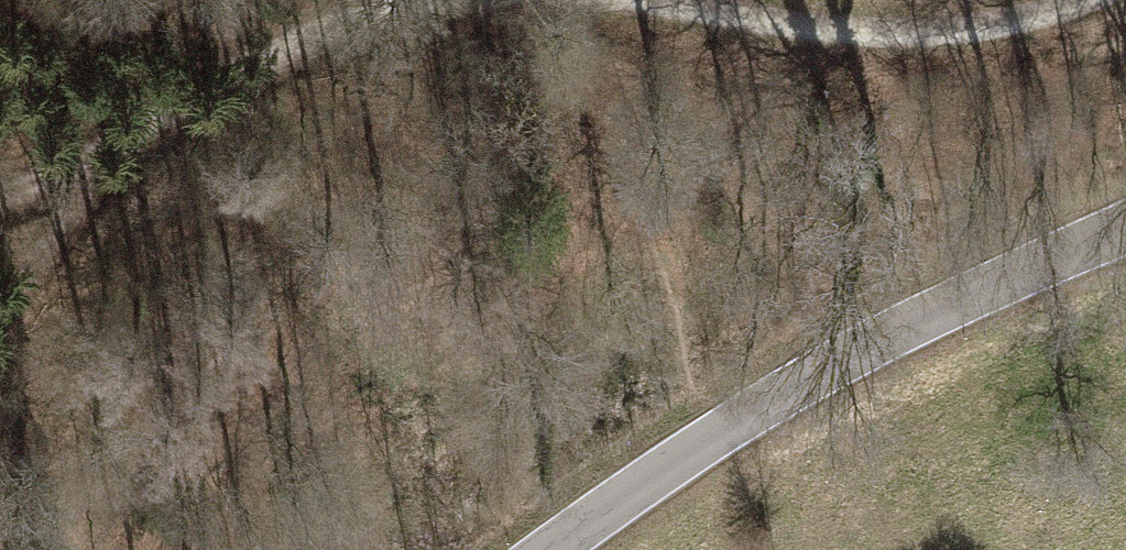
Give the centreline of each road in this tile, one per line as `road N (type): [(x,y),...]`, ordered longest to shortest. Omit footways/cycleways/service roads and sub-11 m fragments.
road 1 (tertiary): [(545,549),(707,434),(973,289),(1125,225)]
road 2 (track): [(1090,0),(947,35),(814,31),(597,0)]
road 3 (track): [(383,0),(325,17),(145,122)]
road 4 (track): [(145,122),(0,307)]
road 5 (track): [(145,122),(0,190)]

